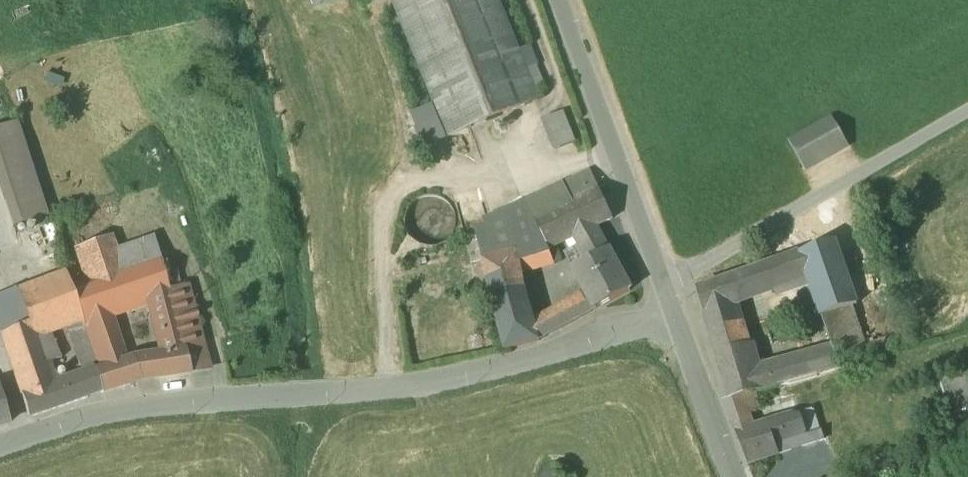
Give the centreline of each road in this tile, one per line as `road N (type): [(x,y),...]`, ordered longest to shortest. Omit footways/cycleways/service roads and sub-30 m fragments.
road 1 (residential): [(672,314),(530,362),(427,384),(107,411),(0,445)]
road 2 (track): [(664,286),(967,111)]
road 3 (residential): [(566,0),(672,314)]
road 4 (residential): [(672,314),(739,476)]

